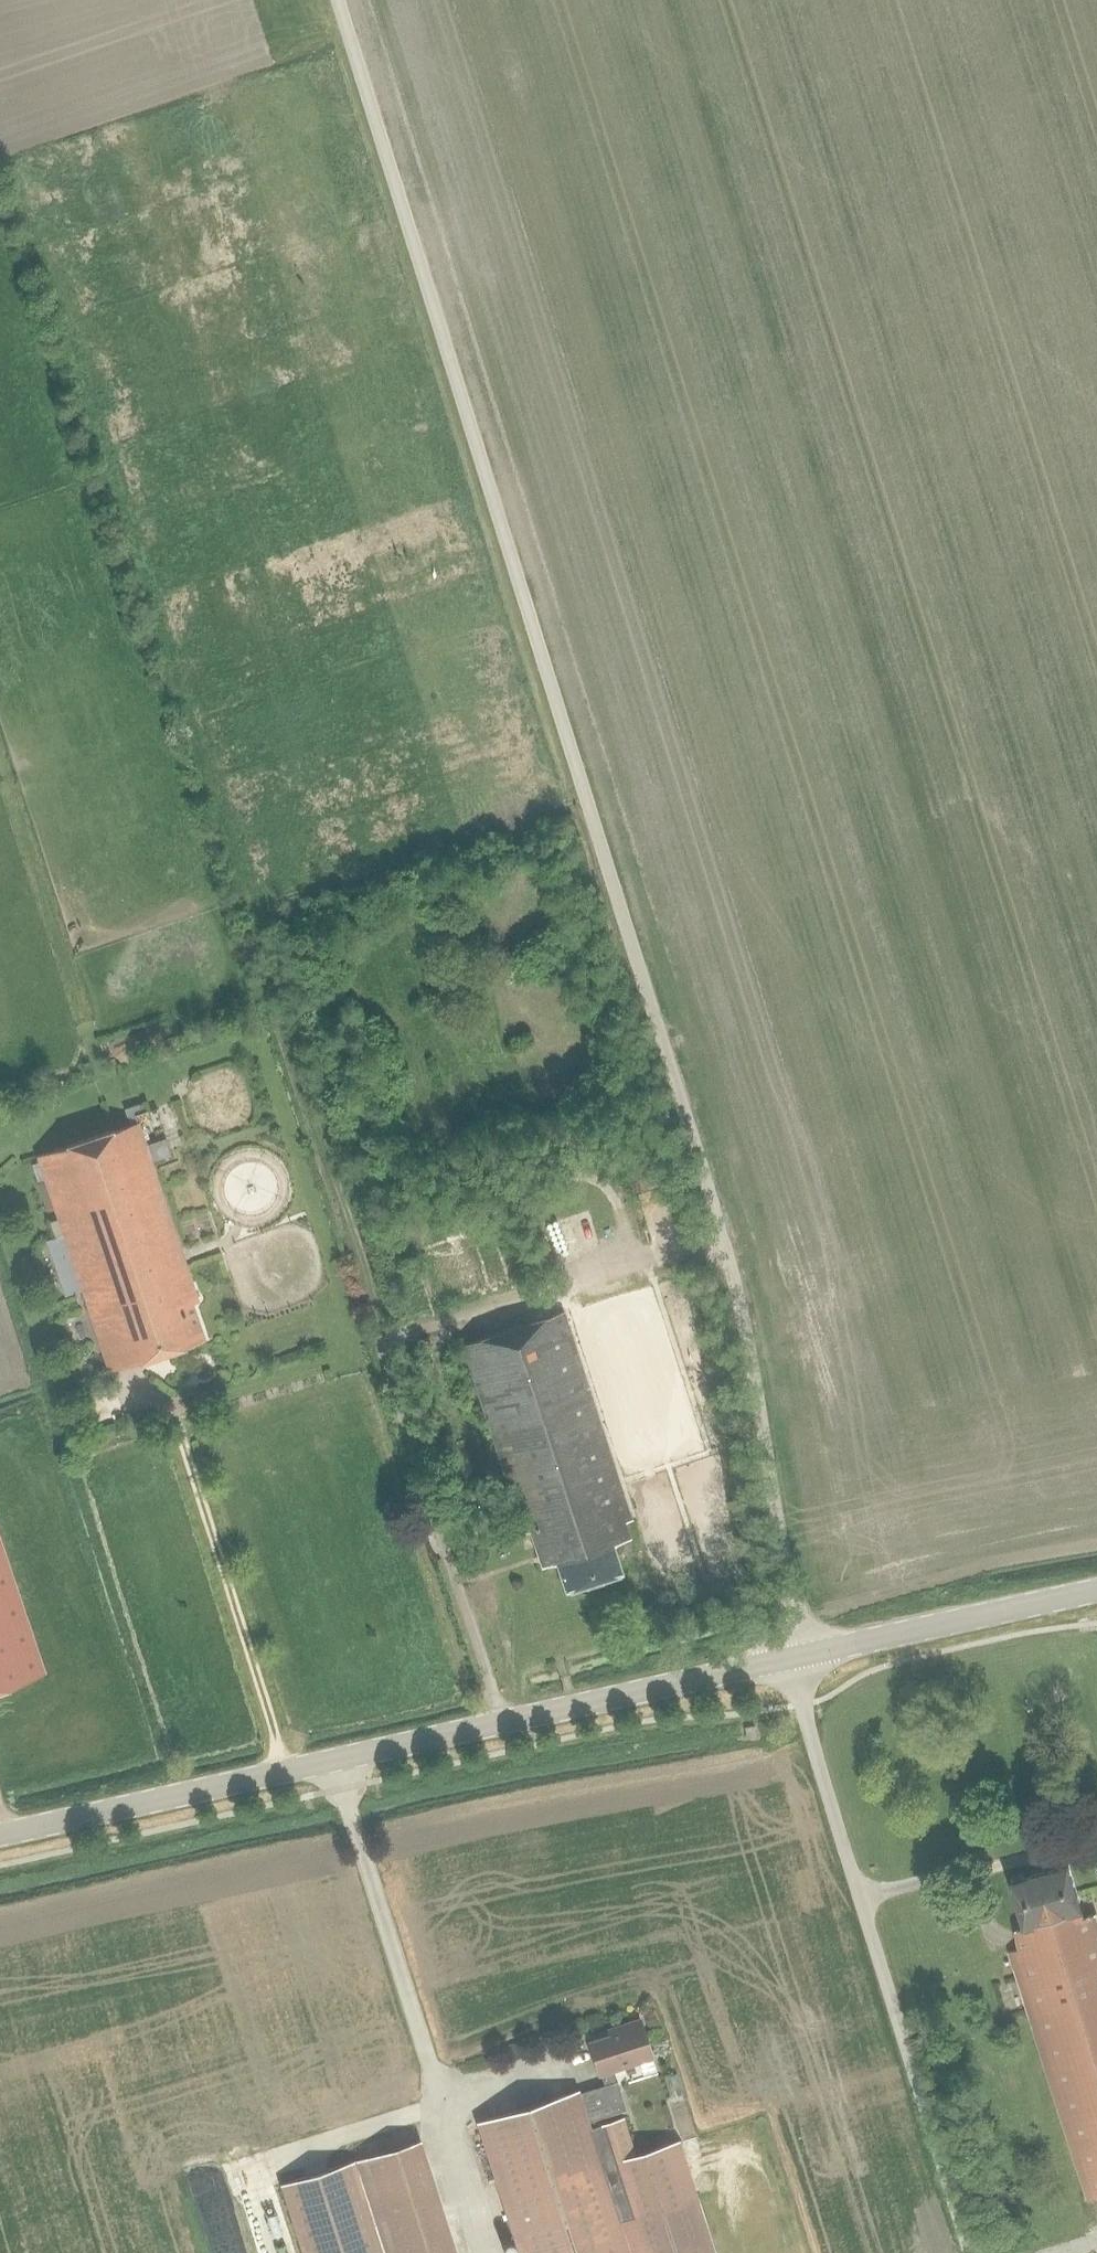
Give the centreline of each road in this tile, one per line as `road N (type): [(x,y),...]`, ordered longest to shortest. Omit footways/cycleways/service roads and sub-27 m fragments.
road 1 (unclassified): [(796,1656),(772,1470),(723,1237),(340,0)]
road 2 (secondary): [(0,1836),(796,1656)]
road 3 (unclassified): [(970,2252),(822,1777),(796,1656)]
road 4 (secondary): [(796,1656),(1096,1590)]

